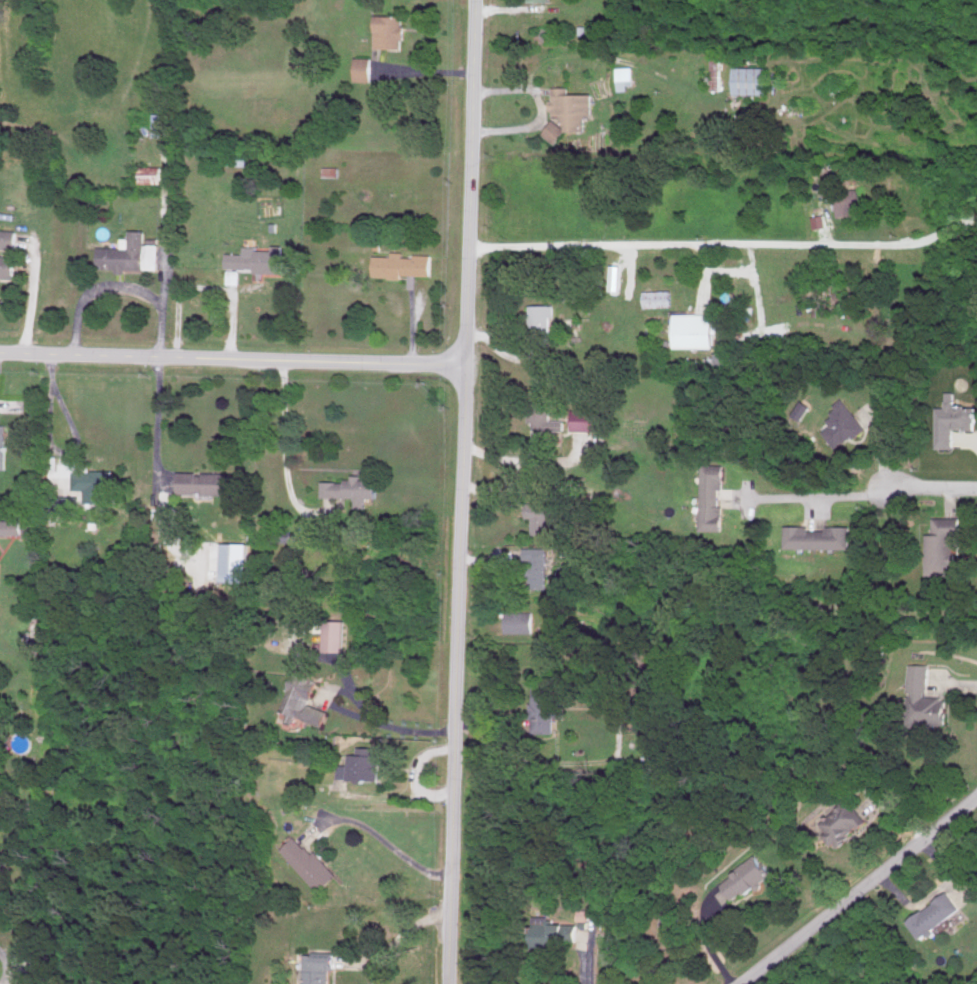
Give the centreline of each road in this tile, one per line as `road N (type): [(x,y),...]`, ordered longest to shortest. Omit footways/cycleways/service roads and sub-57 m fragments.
road 1 (residential): [(476,0),(448,983)]
road 2 (tertiary): [(0,352),(471,365)]
road 3 (residential): [(740,983),(976,797)]
road 4 (residential): [(160,356),(162,490)]

